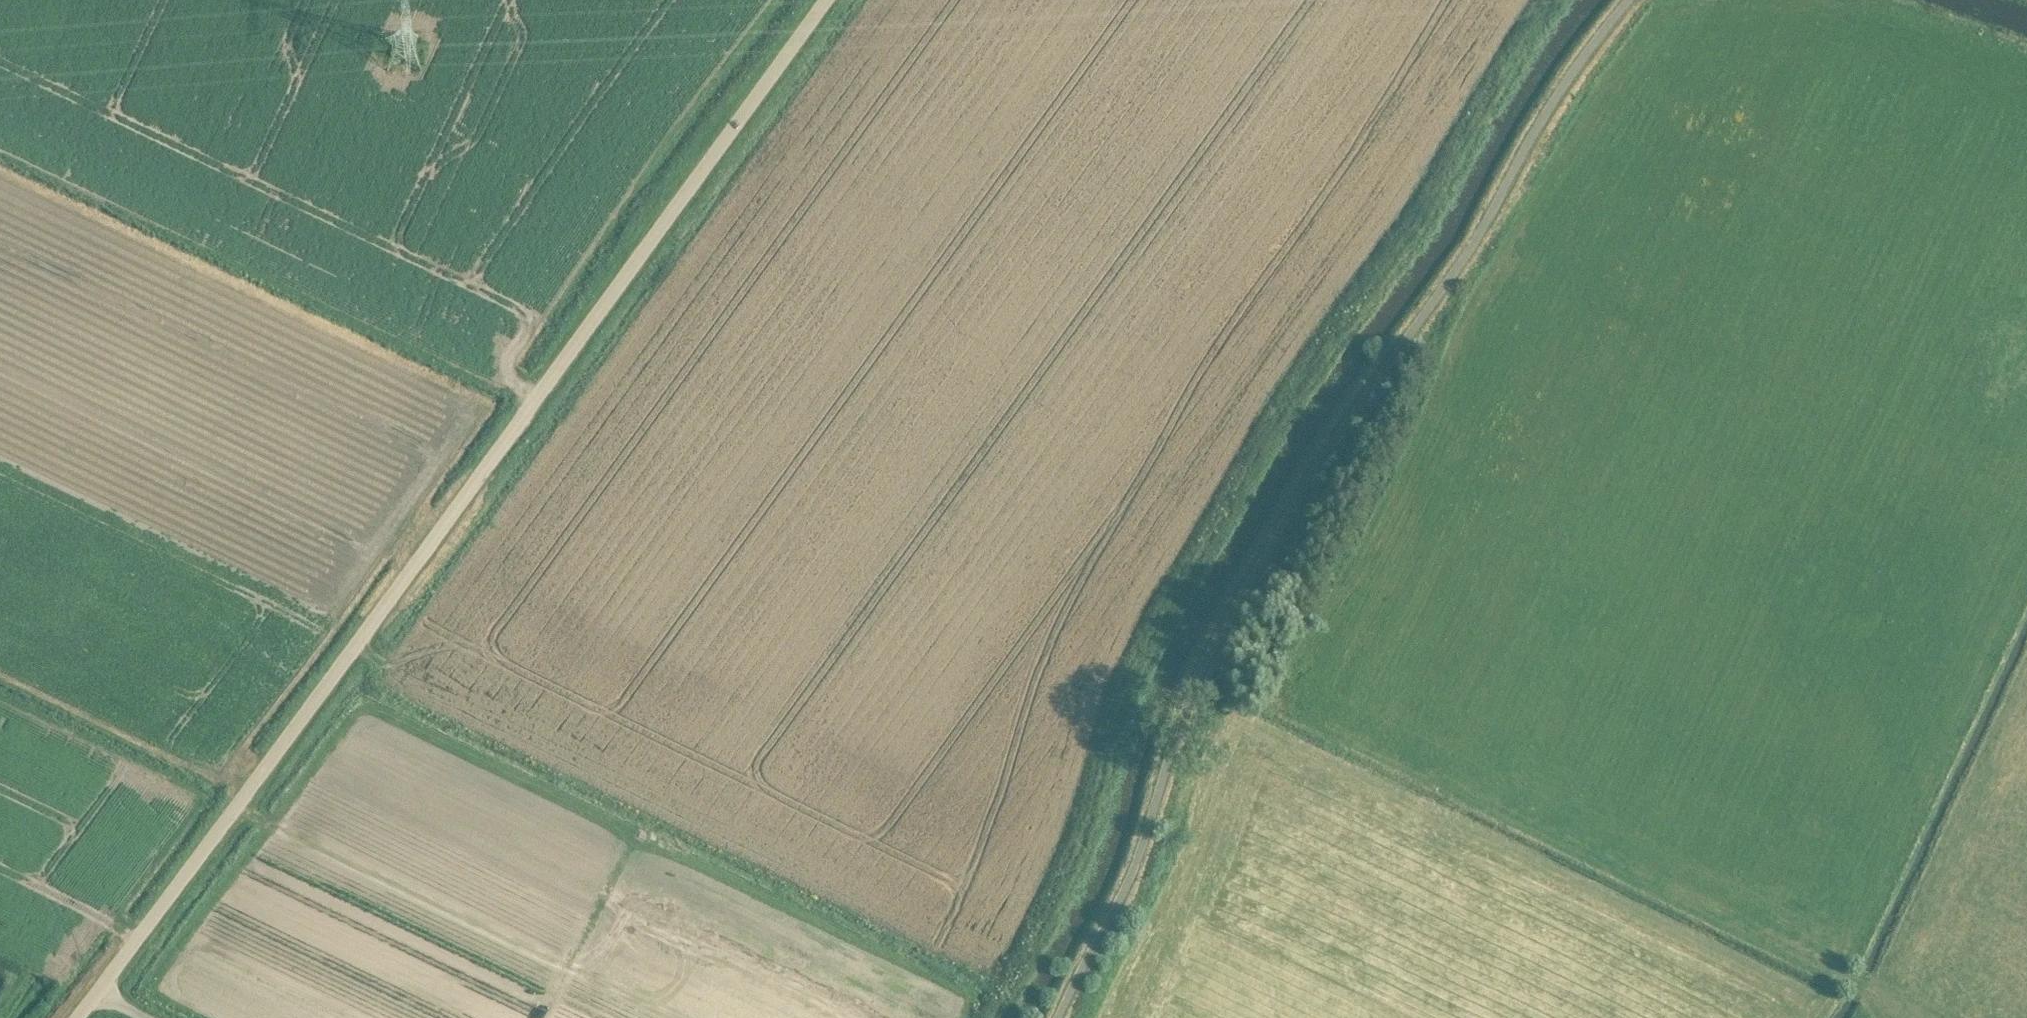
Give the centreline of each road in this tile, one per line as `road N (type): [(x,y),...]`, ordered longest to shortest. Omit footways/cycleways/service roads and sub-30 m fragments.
road 1 (unclassified): [(77,1017),(822,0)]

